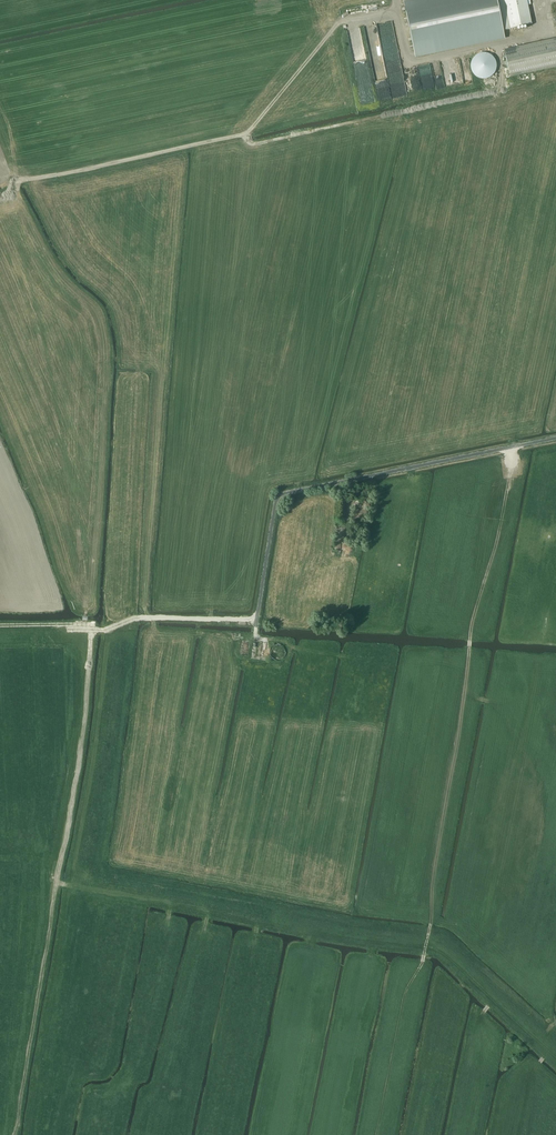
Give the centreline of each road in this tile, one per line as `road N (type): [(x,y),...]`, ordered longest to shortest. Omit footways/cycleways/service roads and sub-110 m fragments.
road 1 (track): [(512,459),(472,625),(432,918)]
road 2 (unclassified): [(255,636),(278,497),(555,438)]
road 3 (track): [(395,0),(410,63),(551,32),(548,0)]
road 4 (track): [(377,1134),(405,992),(432,918)]
road 5 (track): [(467,1134),(466,1065),(478,1008)]

